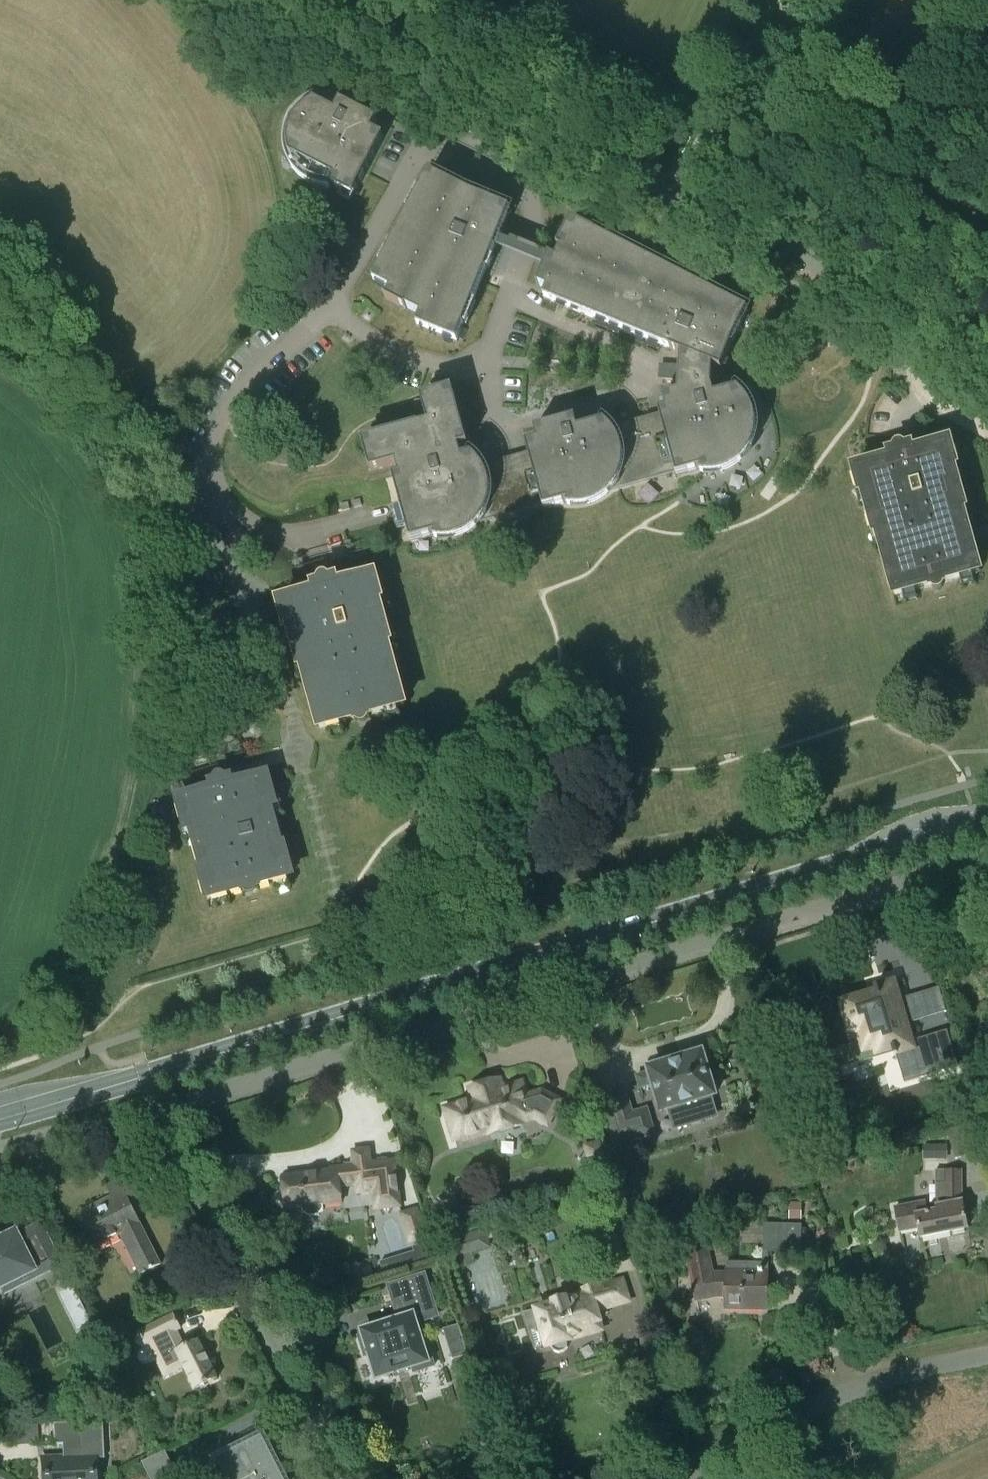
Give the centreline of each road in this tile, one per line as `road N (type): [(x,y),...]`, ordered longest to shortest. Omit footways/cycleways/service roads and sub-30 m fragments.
road 1 (unclassified): [(344,1478),(160,1109),(987,857)]
road 2 (primary): [(0,1117),(987,821)]
road 3 (unclassified): [(925,320),(513,110)]
road 4 (unclassified): [(987,1355),(835,1398),(679,1478)]
road 5 (unclassified): [(485,369),(538,211),(523,189),(442,146)]
road 6 (unclassified): [(209,501),(185,592),(197,658),(240,732)]
road 7 (unclassified): [(331,309),(219,418),(203,451),(209,501)]
road 8 (unclassified): [(513,110),(299,0)]
road 9 (track): [(774,0),(678,193)]
road 10 (unclassified): [(442,146),(407,173),(331,309)]
road 11 (unclassified): [(209,501),(275,535),(388,515)]
road 12 (unclassified): [(331,309),(423,359),(485,369)]
road 13 (unclassified): [(925,320),(912,354),(921,386),(987,432)]
road 14 (track): [(987,203),(895,305)]

